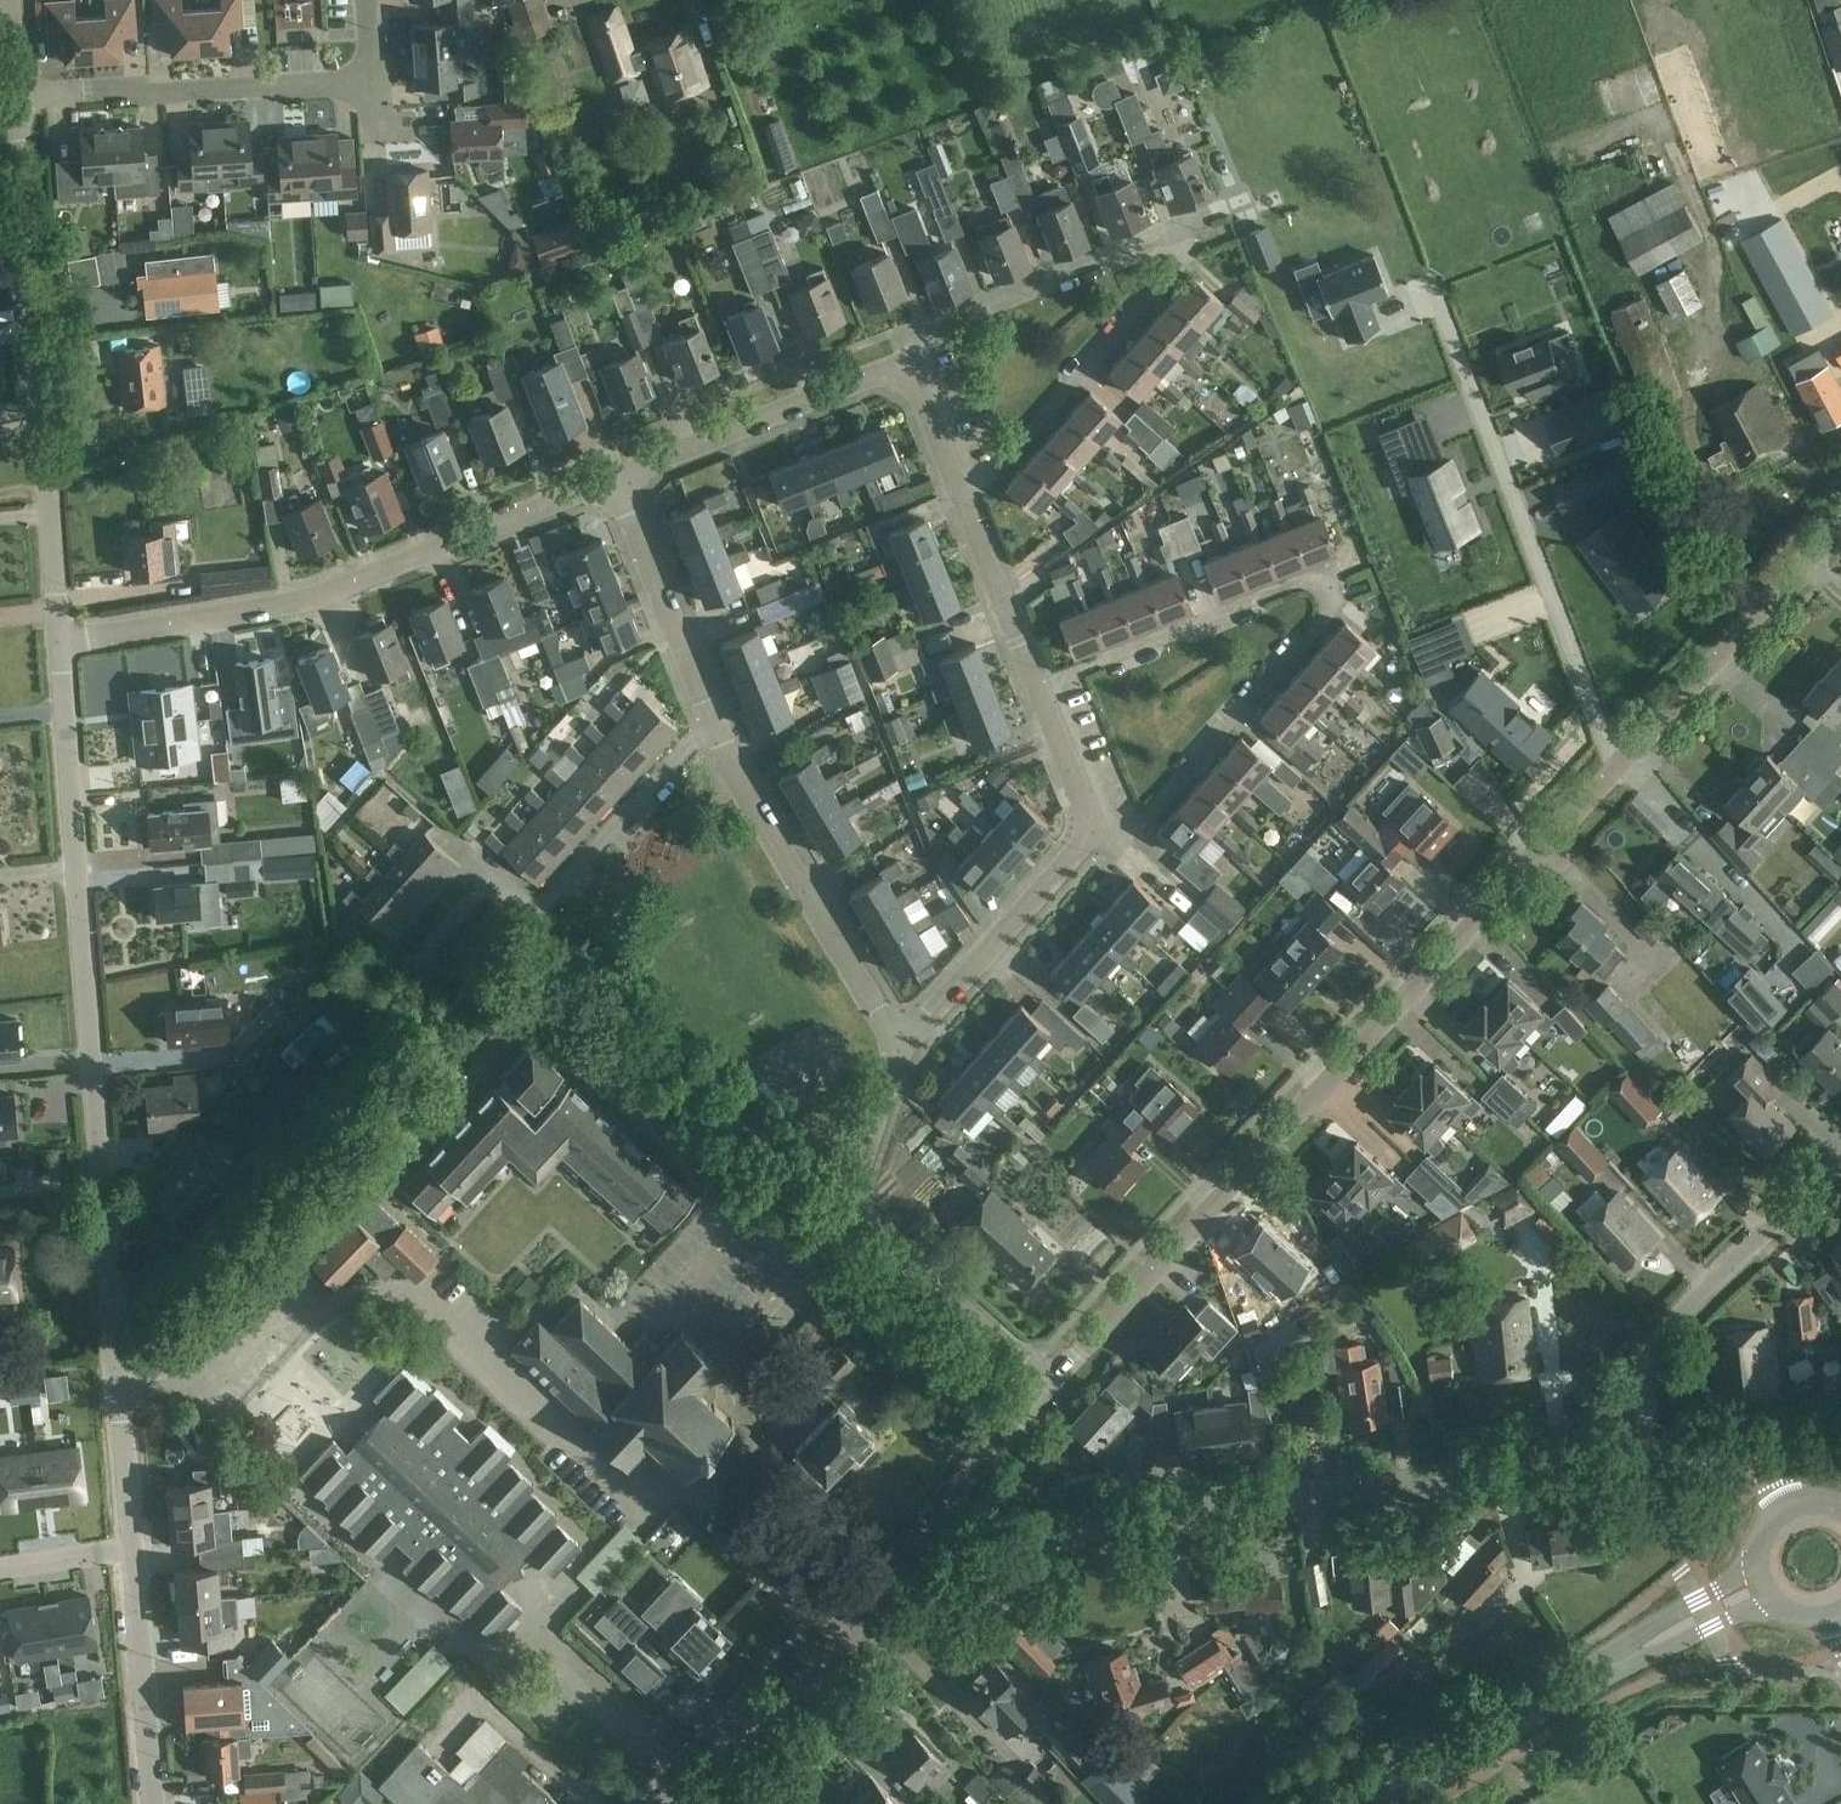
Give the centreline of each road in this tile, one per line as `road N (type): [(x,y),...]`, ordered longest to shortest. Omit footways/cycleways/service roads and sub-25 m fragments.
road 1 (residential): [(896,1045),(1091,828),(912,381),(891,374),(617,479)]
road 2 (residential): [(796,1218),(727,1162),(690,1167),(526,1014),(389,1168),(367,1147),(150,1365),(116,1369)]
road 3 (residential): [(1619,766),(1053,1382)]
road 4 (residential): [(886,1620),(1111,1525),(1633,1463)]
road 5 (residential): [(617,479),(300,605),(60,640)]
road 6 (residential): [(60,640),(17,101)]
road 7 (residential): [(1619,766),(1431,289)]
road 8 (residential): [(116,1369),(78,870)]
road 9 (secondary): [(1760,1581),(1375,1803)]
road 10 (residential): [(409,968),(495,877),(534,909),(712,725)]
road 11 (residential): [(365,0),(360,85),(17,101)]
road 12 (residential): [(896,1045),(712,725)]
road 13 (residential): [(1633,1463),(1652,1357),(1676,1322),(1801,1203),(1840,1184)]
road 14 (residential): [(1840,524),(1619,766)]
road 15 (residential): [(1053,1382),(886,1568),(878,1595),(886,1620)]
road 16 (residential): [(1053,1382),(855,1196)]
road 17 (residential): [(688,1803),(799,1688),(886,1620)]
road 18 (residential): [(712,725),(617,479)]
road 19 (residential): [(153,1803),(131,1551)]
road 20 (residential): [(78,870),(60,640)]
road 21 (residential): [(1791,1505),(1768,1465),(1749,1452),(1633,1463)]
road 22 (residential): [(131,1551),(116,1369)]
road 23 (residential): [(855,1196),(900,1056),(896,1045)]
road 24 (residential): [(131,1551),(0,1570)]

